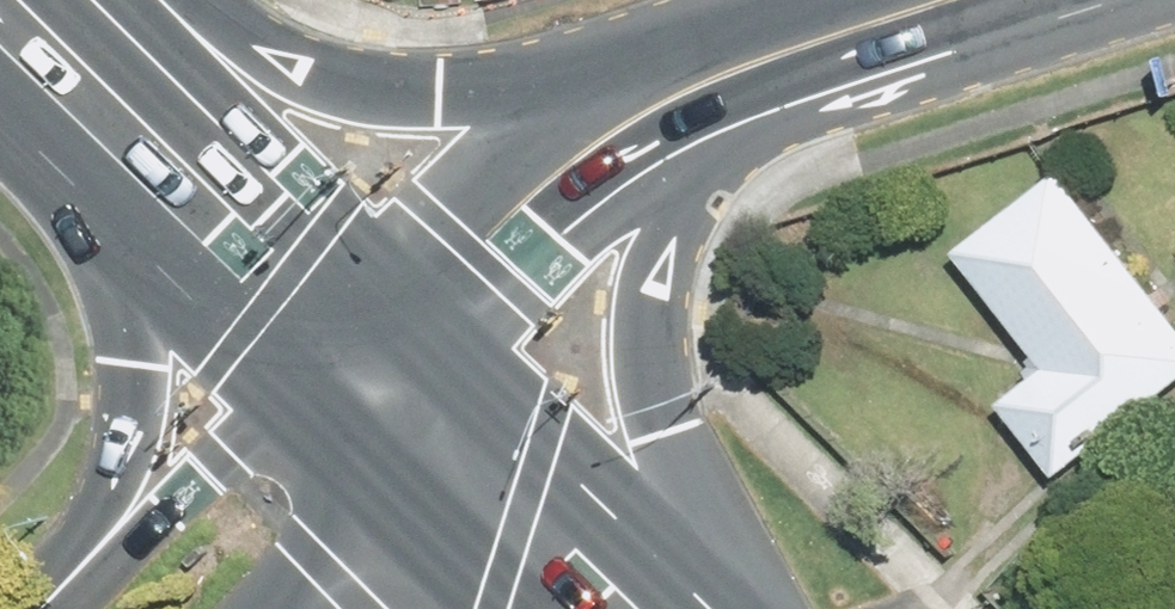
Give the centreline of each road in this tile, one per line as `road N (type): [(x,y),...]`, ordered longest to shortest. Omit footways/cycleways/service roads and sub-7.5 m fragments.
road 1 (primary): [(65,67),(682,95)]
road 2 (primary): [(682,95),(649,215),(644,279),(688,608)]
road 3 (primary): [(111,567),(133,411),(130,334),(112,229),(65,67)]
road 4 (primary): [(65,67),(371,370)]
road 5 (secondary): [(371,370),(596,142),(682,95)]
road 6 (primary): [(371,370),(612,608)]
road 7 (tertiary): [(111,567),(231,449),(371,370)]
road 8 (secondary): [(682,95),(952,0)]
road 9 (tertiary): [(371,370),(313,568),(284,608)]

